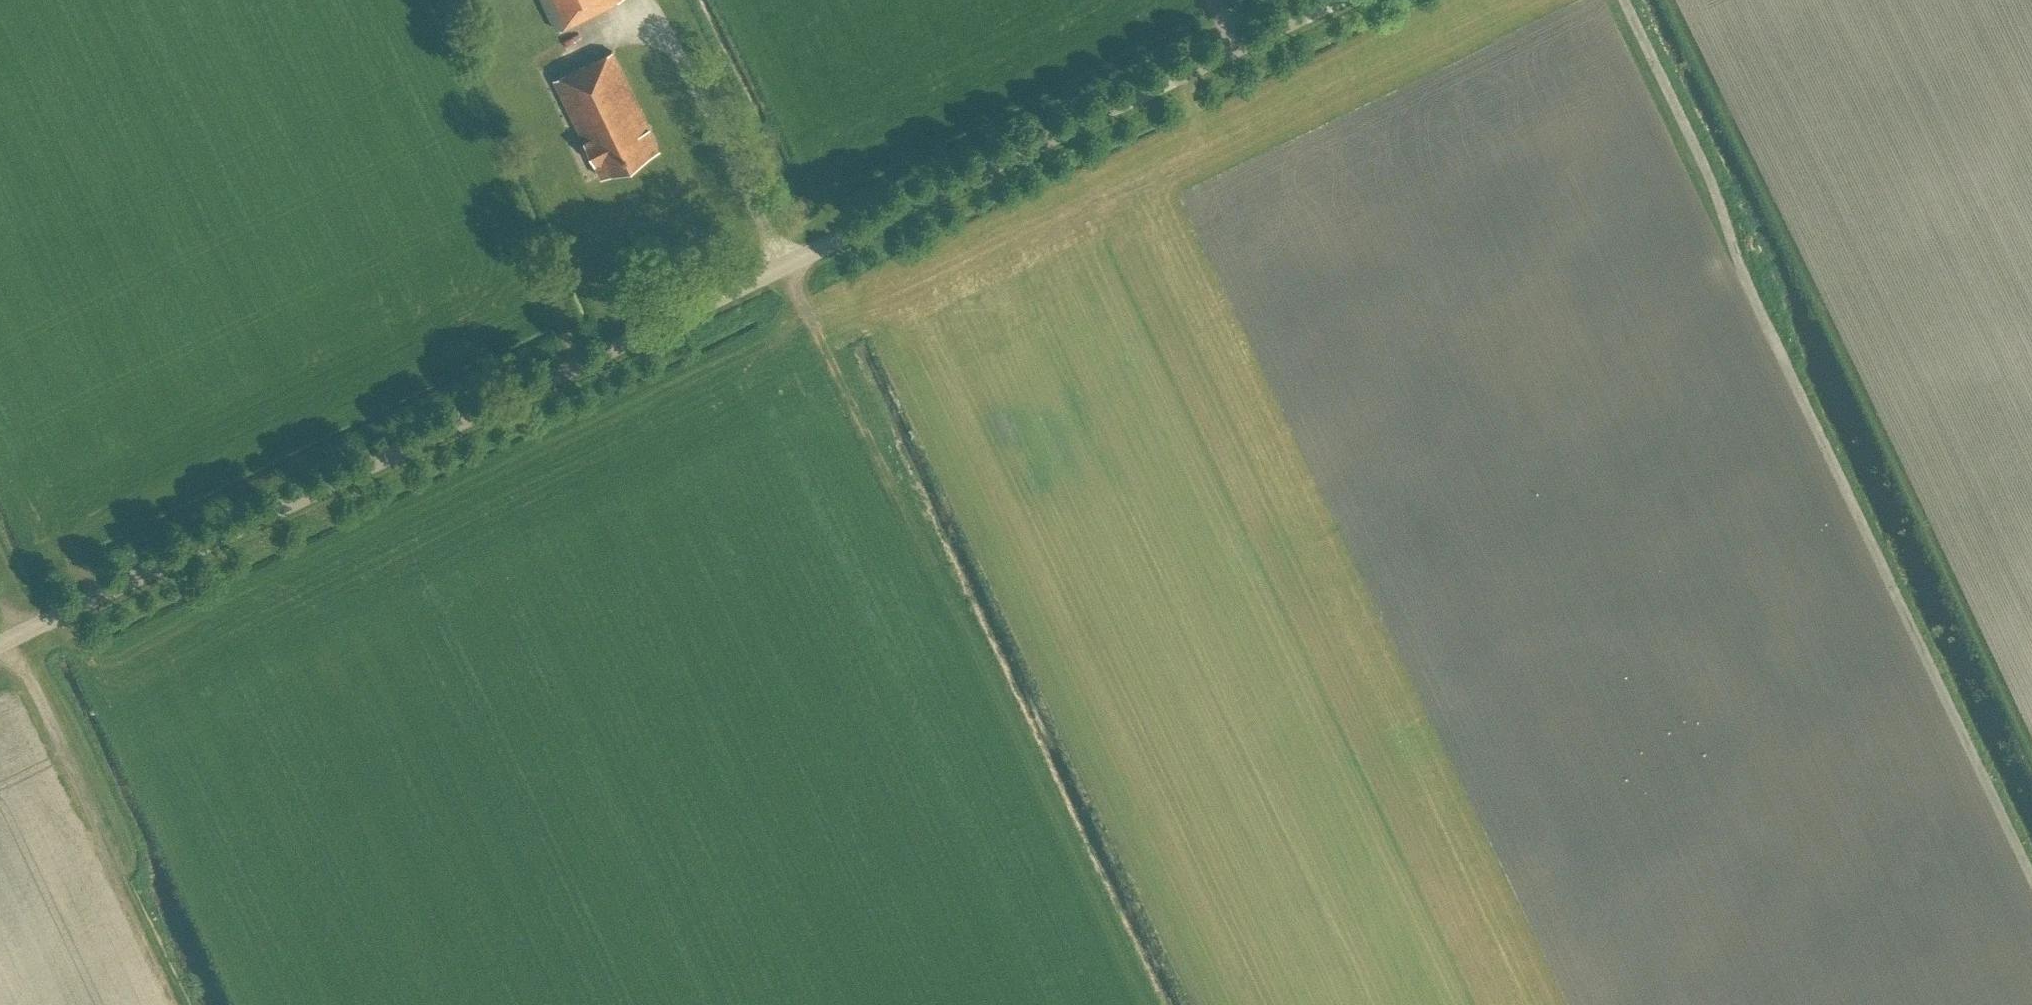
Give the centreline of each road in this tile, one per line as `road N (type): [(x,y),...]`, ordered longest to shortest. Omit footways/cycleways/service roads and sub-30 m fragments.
road 1 (unclassified): [(0,647),(1355,0)]

